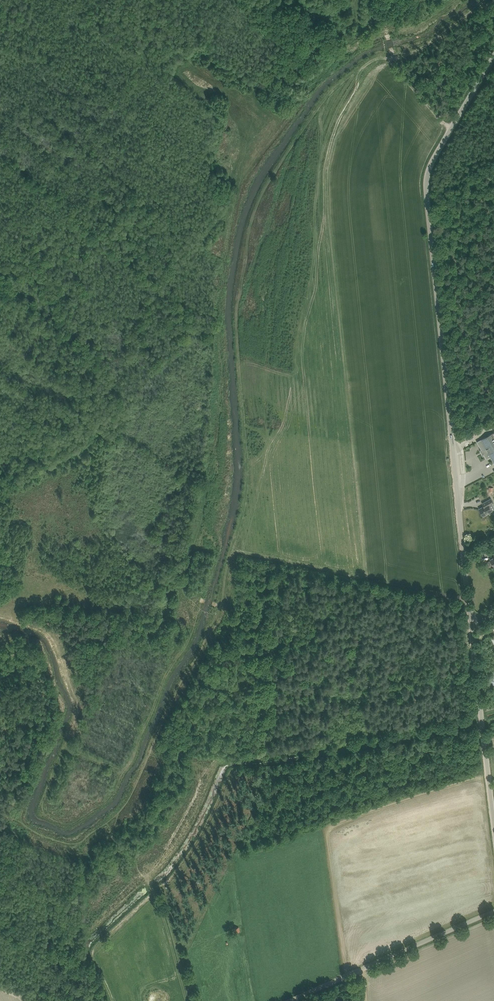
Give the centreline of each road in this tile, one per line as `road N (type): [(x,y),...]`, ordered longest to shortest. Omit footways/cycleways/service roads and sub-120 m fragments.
road 1 (unclassified): [(493,821),(428,193),(436,153),(493,57)]
road 2 (unclassified): [(287,1000),(493,912)]

